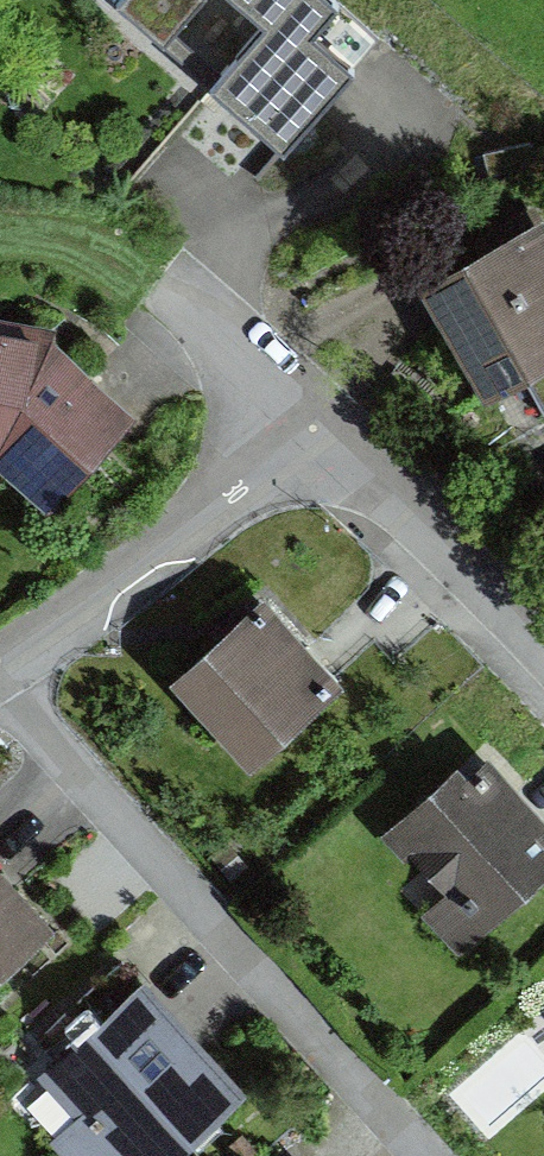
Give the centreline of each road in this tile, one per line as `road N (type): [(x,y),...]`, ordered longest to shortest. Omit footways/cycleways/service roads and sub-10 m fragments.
road 1 (residential): [(421,1155),(0,685)]
road 2 (residential): [(0,665),(318,435)]
road 3 (residential): [(318,435),(543,655)]
road 4 (residential): [(171,292),(318,435)]

